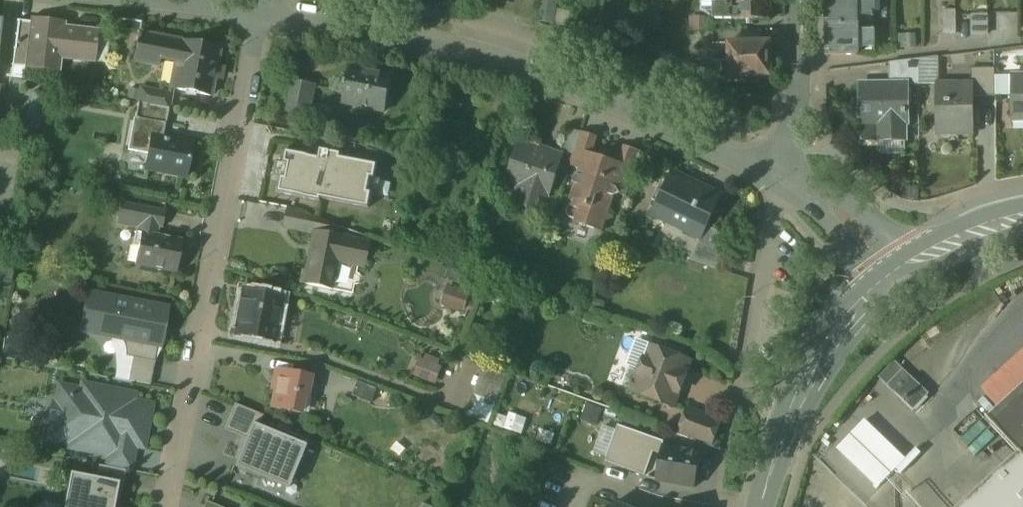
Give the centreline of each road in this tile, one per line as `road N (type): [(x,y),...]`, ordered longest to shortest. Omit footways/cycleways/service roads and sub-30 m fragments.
road 1 (residential): [(785,180),(667,123),(541,77),(259,9)]
road 2 (residential): [(164,506),(259,9)]
road 3 (tertiary): [(900,276),(817,359),(792,401),(760,506)]
road 4 (residential): [(797,0),(798,105),(785,180)]
road 5 (residential): [(900,276),(858,227),(785,180)]
road 6 (tertiary): [(900,276),(963,239),(1022,221)]

